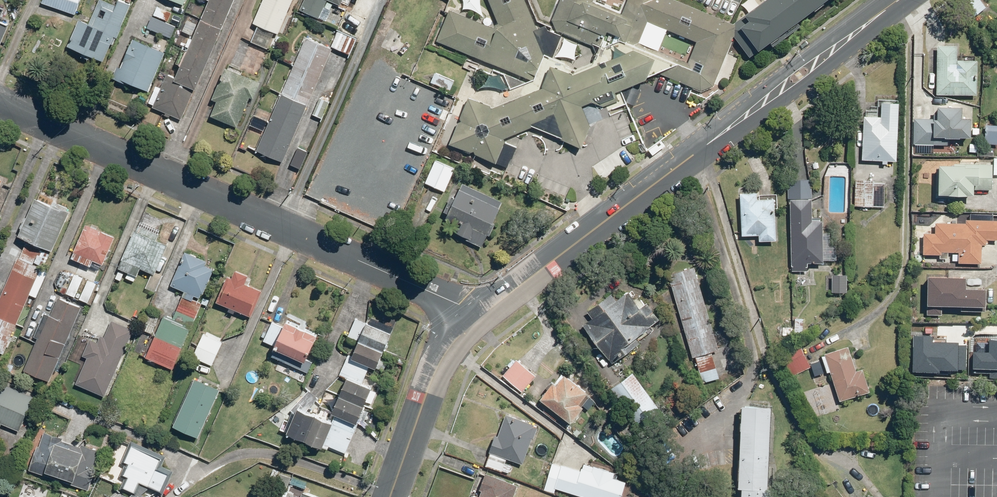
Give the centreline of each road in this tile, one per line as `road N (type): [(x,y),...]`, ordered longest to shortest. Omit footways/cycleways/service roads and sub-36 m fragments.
road 1 (tertiary): [(0,104),(481,316)]
road 2 (tertiary): [(899,0),(481,316)]
road 3 (tertiary): [(481,316),(435,373),(390,496)]

